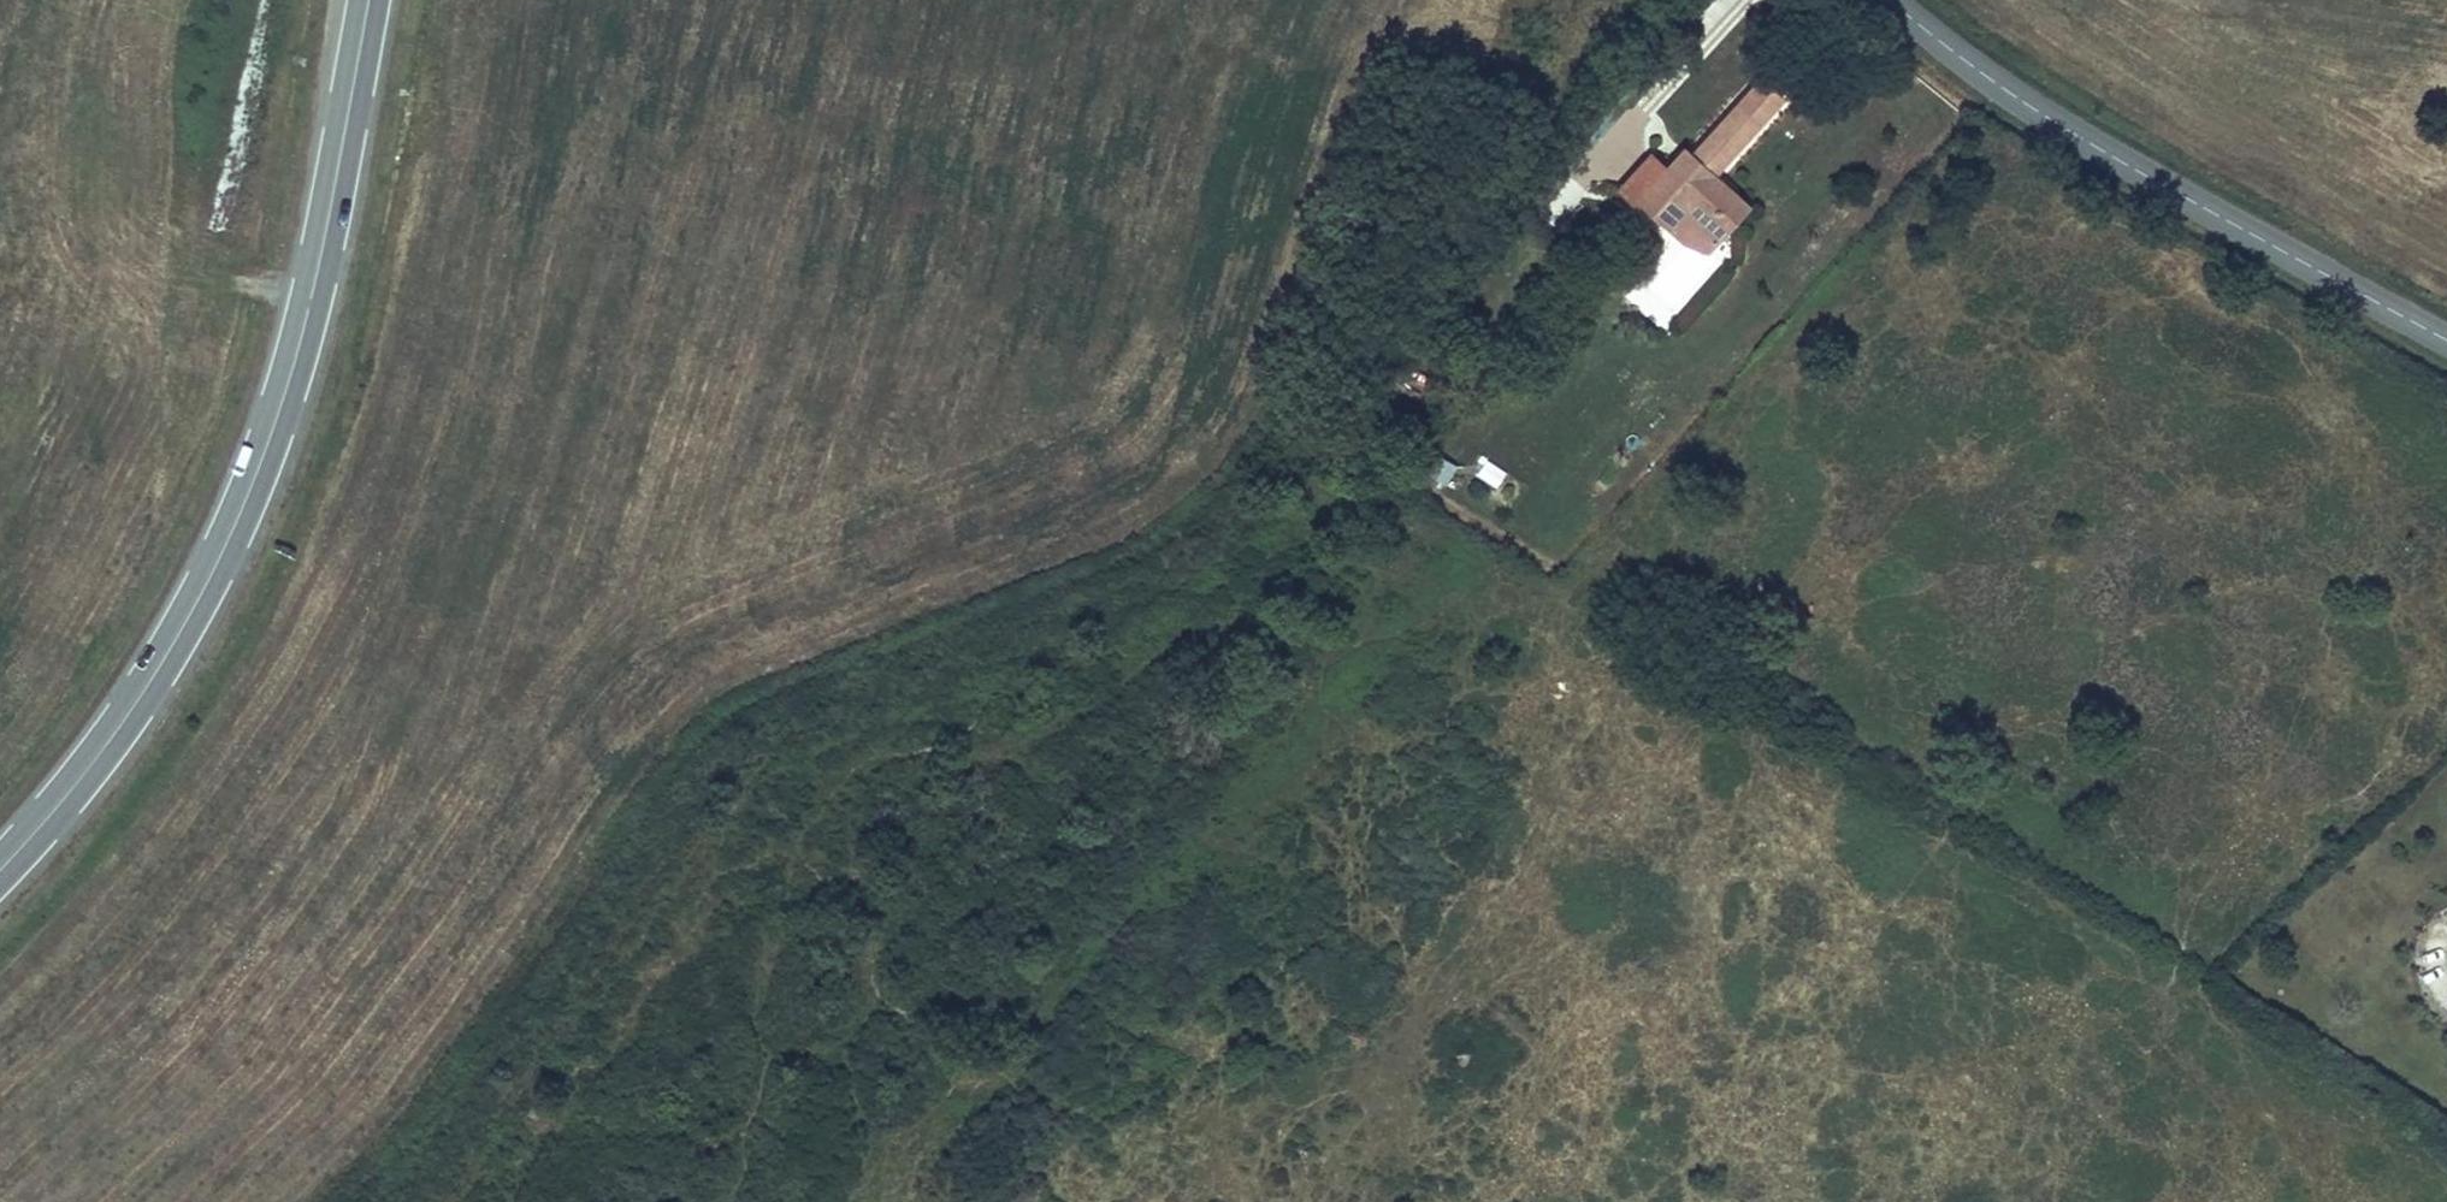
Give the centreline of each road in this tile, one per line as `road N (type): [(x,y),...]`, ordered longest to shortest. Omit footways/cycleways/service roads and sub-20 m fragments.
road 1 (primary): [(0,869),(116,733),(173,646),(259,468),(296,358),(368,0)]
road 2 (tertiary): [(1880,0),(2097,157),(2446,345)]

